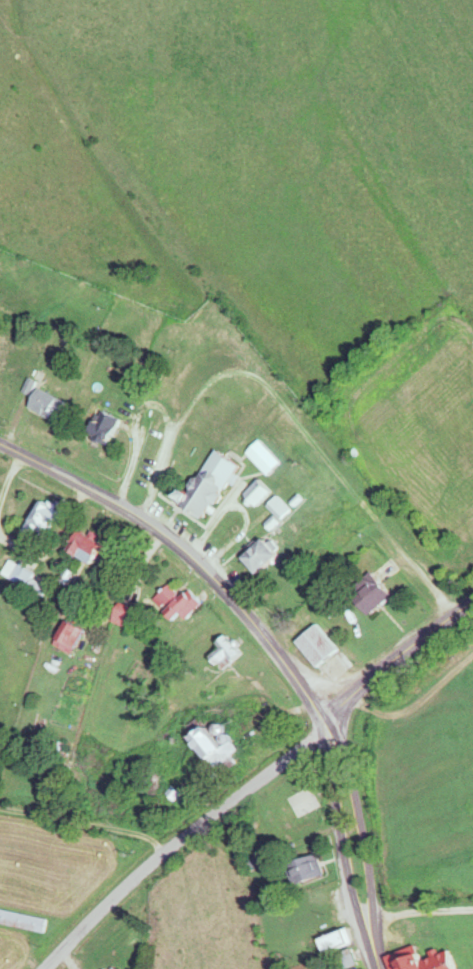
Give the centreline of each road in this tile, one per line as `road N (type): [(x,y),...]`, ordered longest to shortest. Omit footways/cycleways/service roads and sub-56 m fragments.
road 1 (tertiary): [(376,968),(344,854),(325,718),(310,688),(185,555),(0,449)]
road 2 (residential): [(130,521),(209,385),(249,376),(264,384),(453,614)]
road 3 (residential): [(46,968),(191,832),(306,747),(325,718)]
road 4 (residential): [(382,968),(361,795),(348,753),(325,718)]
road 5 (tertiary): [(325,718),(345,693),(472,600)]

